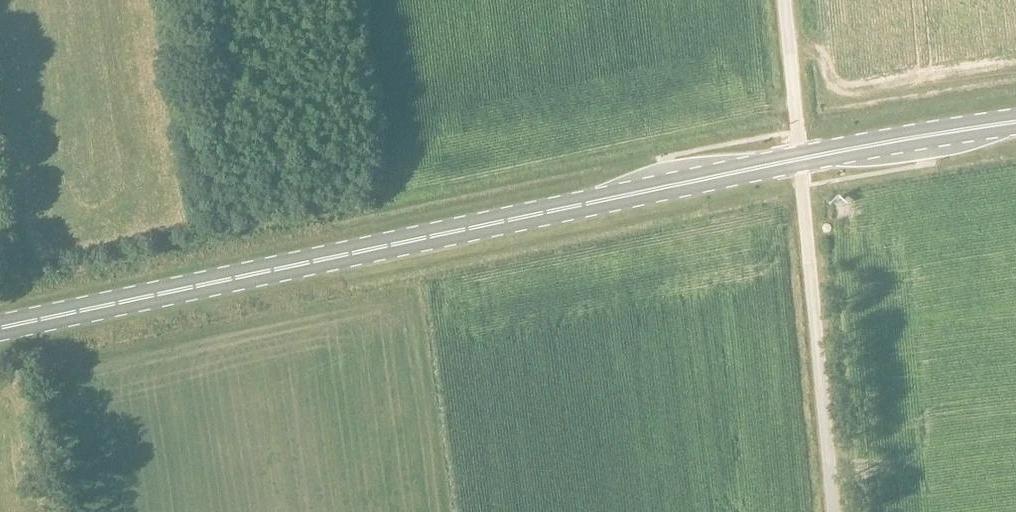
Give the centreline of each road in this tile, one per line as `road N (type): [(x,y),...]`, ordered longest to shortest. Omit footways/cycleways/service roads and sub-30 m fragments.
road 1 (primary): [(0,329),(800,161)]
road 2 (unclassified): [(800,161),(834,511)]
road 3 (primary): [(800,161),(1015,123)]
road 4 (unclassified): [(800,161),(784,0)]

